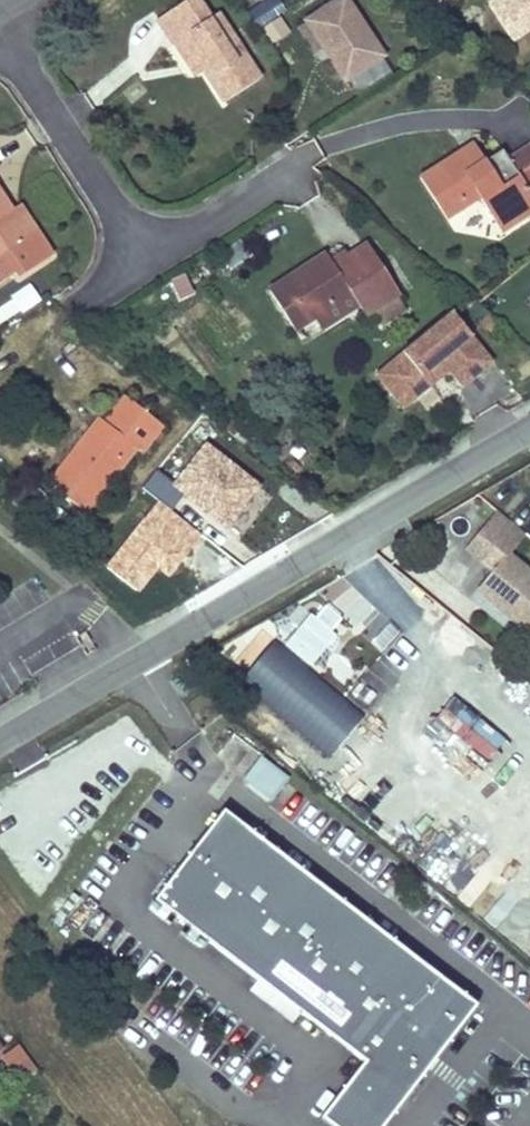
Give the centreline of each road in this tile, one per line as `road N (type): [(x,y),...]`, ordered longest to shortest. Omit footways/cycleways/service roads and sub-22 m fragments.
road 1 (unclassified): [(0,741),(529,427)]
road 2 (residential): [(152,265),(0,33)]
road 3 (residential): [(152,265),(302,160)]

